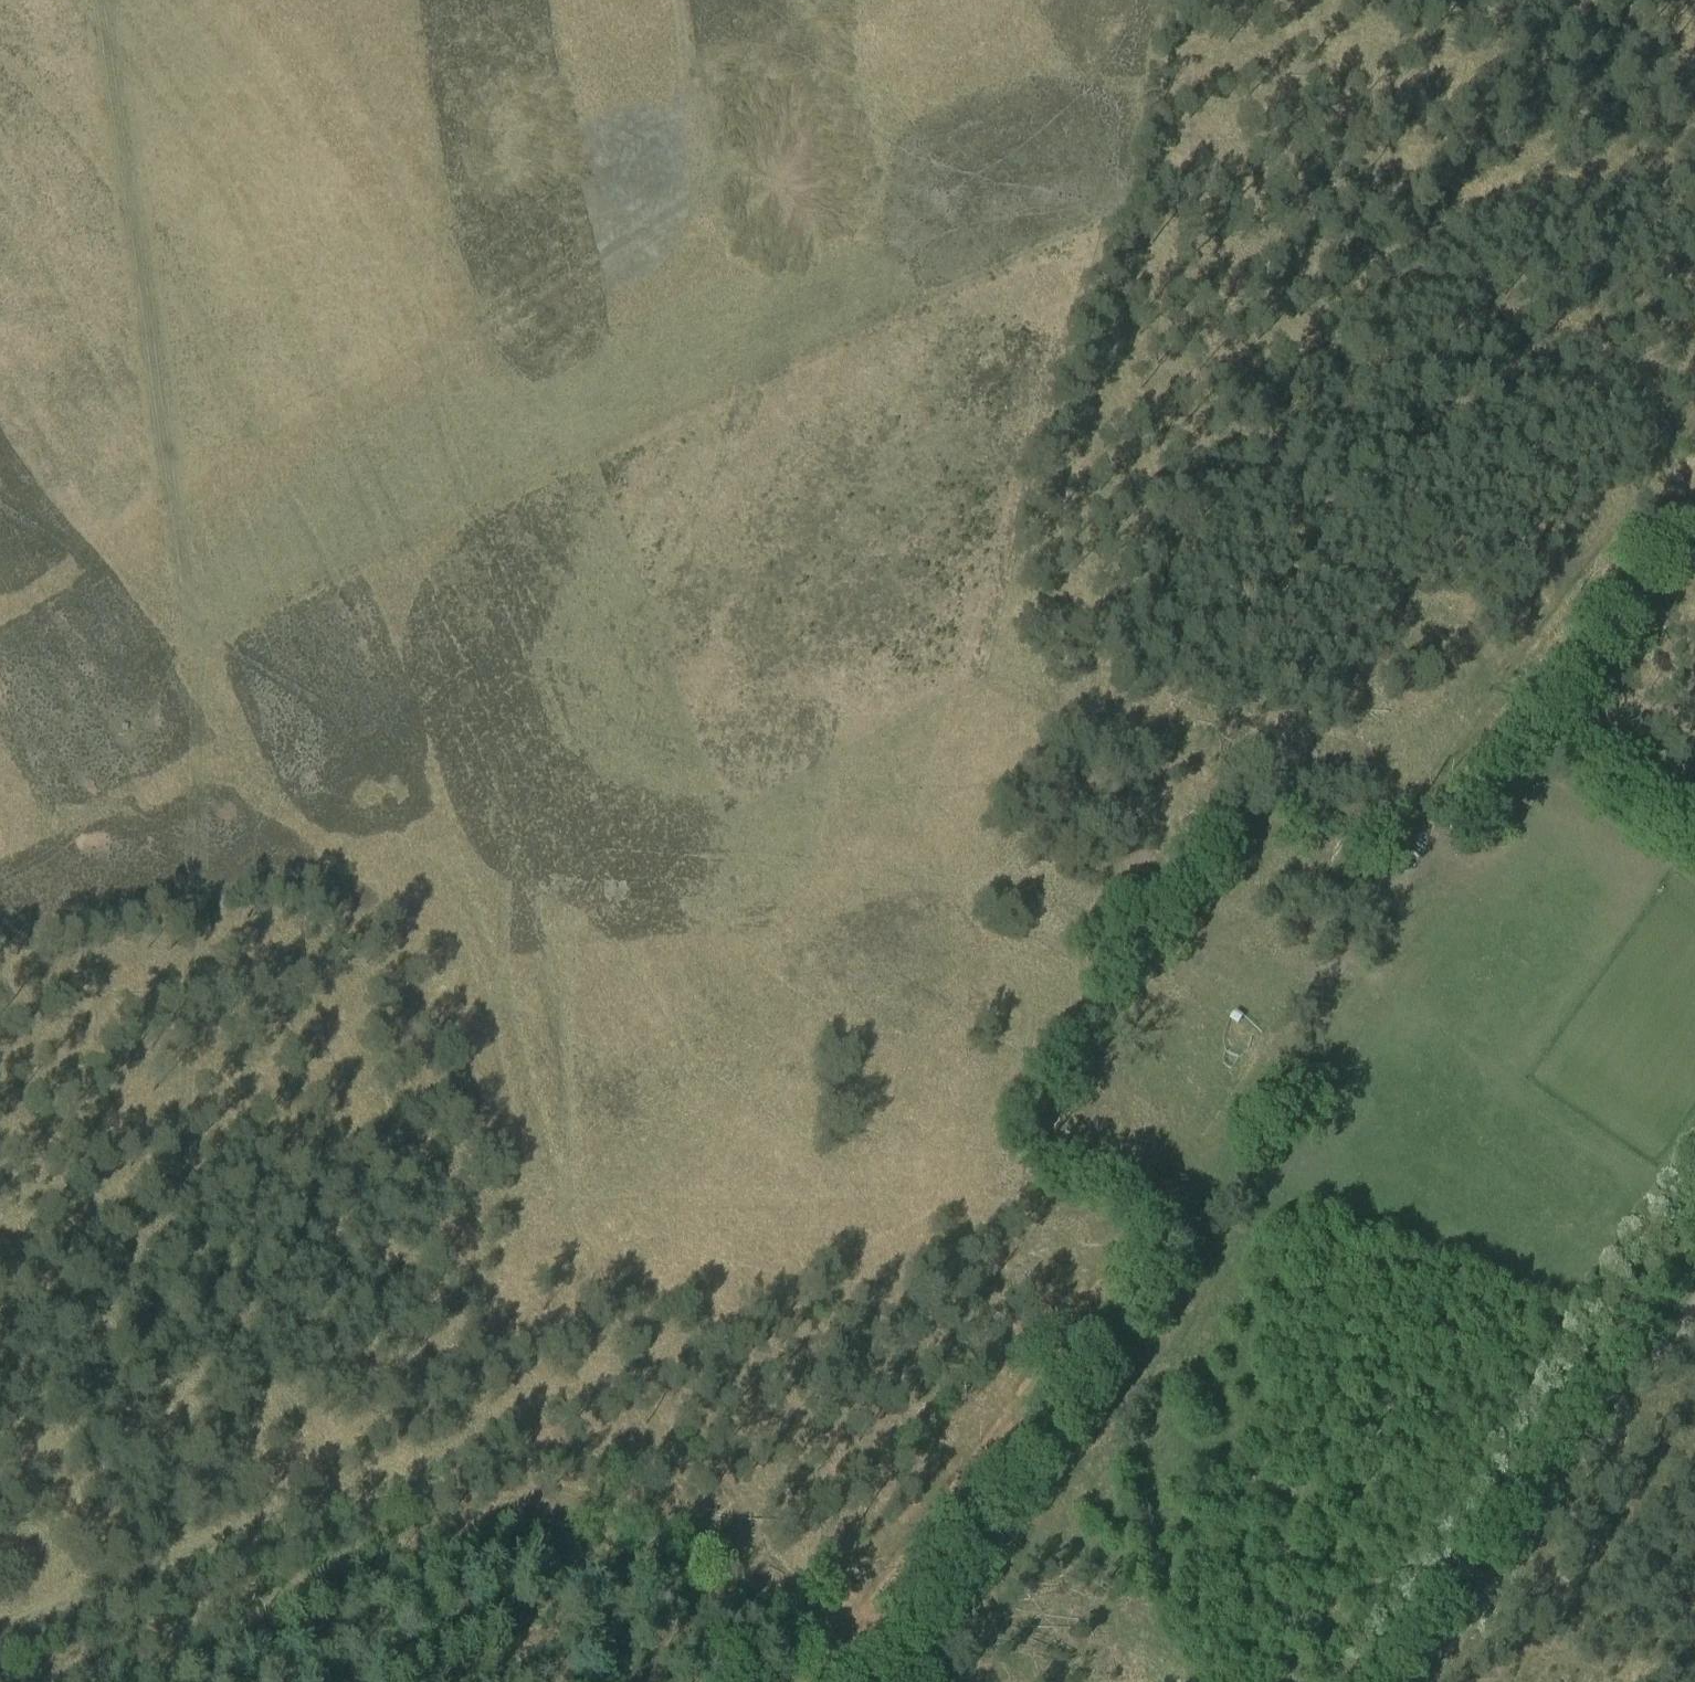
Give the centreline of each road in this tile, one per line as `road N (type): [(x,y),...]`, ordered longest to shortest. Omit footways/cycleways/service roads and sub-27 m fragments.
road 1 (track): [(1694,458),(1529,683),(1694,803)]
road 2 (track): [(1418,1681),(1694,1314)]

